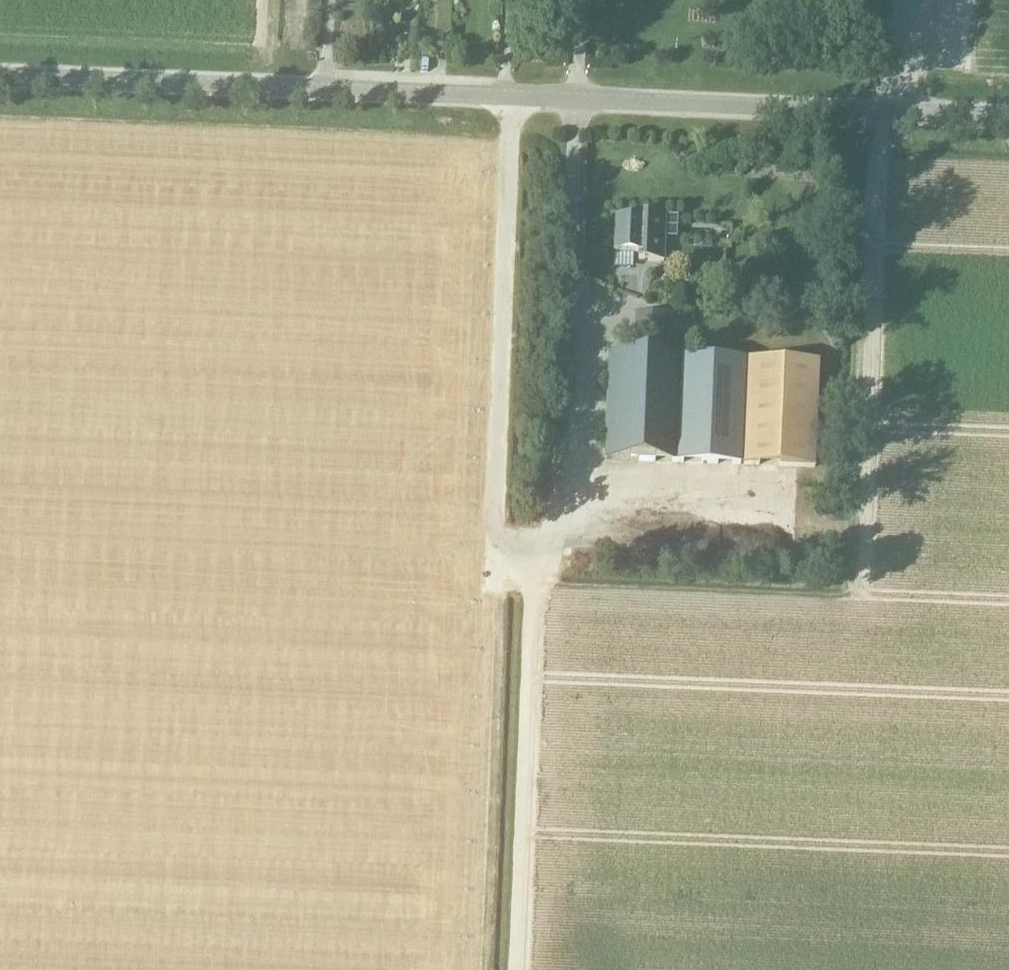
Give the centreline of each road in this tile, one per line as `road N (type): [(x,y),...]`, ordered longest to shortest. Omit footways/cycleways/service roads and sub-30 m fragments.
road 1 (unclassified): [(0,77),(1008,117)]

